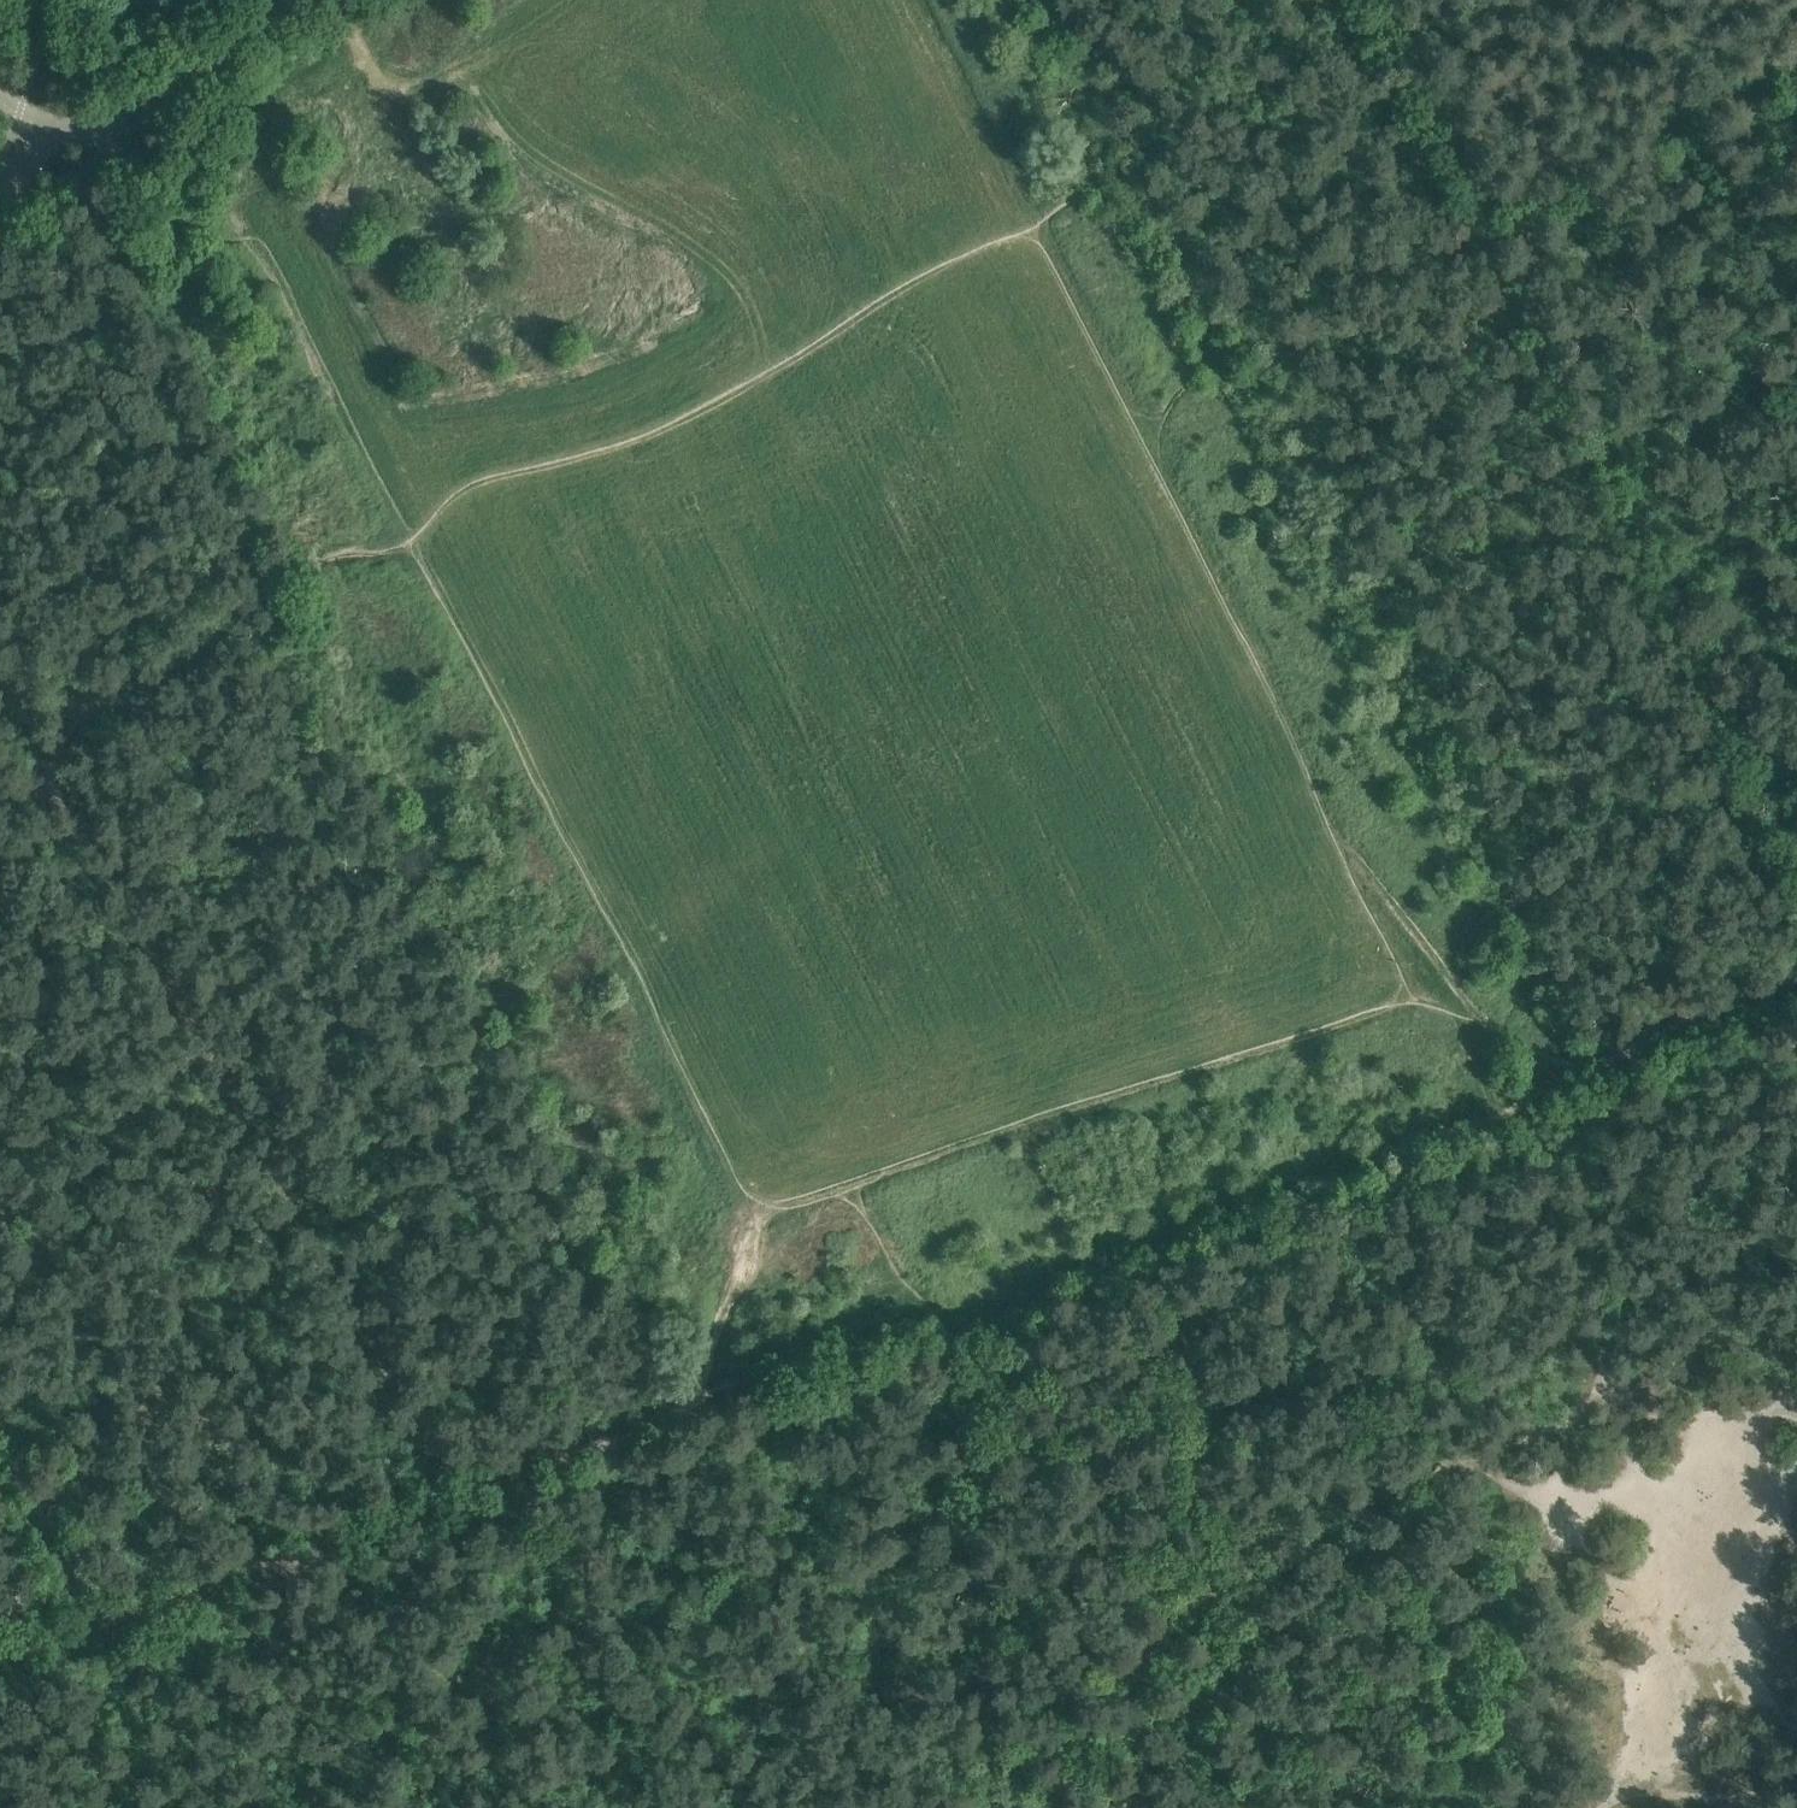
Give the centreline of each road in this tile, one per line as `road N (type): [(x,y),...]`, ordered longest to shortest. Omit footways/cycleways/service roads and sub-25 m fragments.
road 1 (tertiary): [(19,116),(46,129),(102,130),(150,105),(286,0)]
road 2 (track): [(0,1438),(105,1625)]

